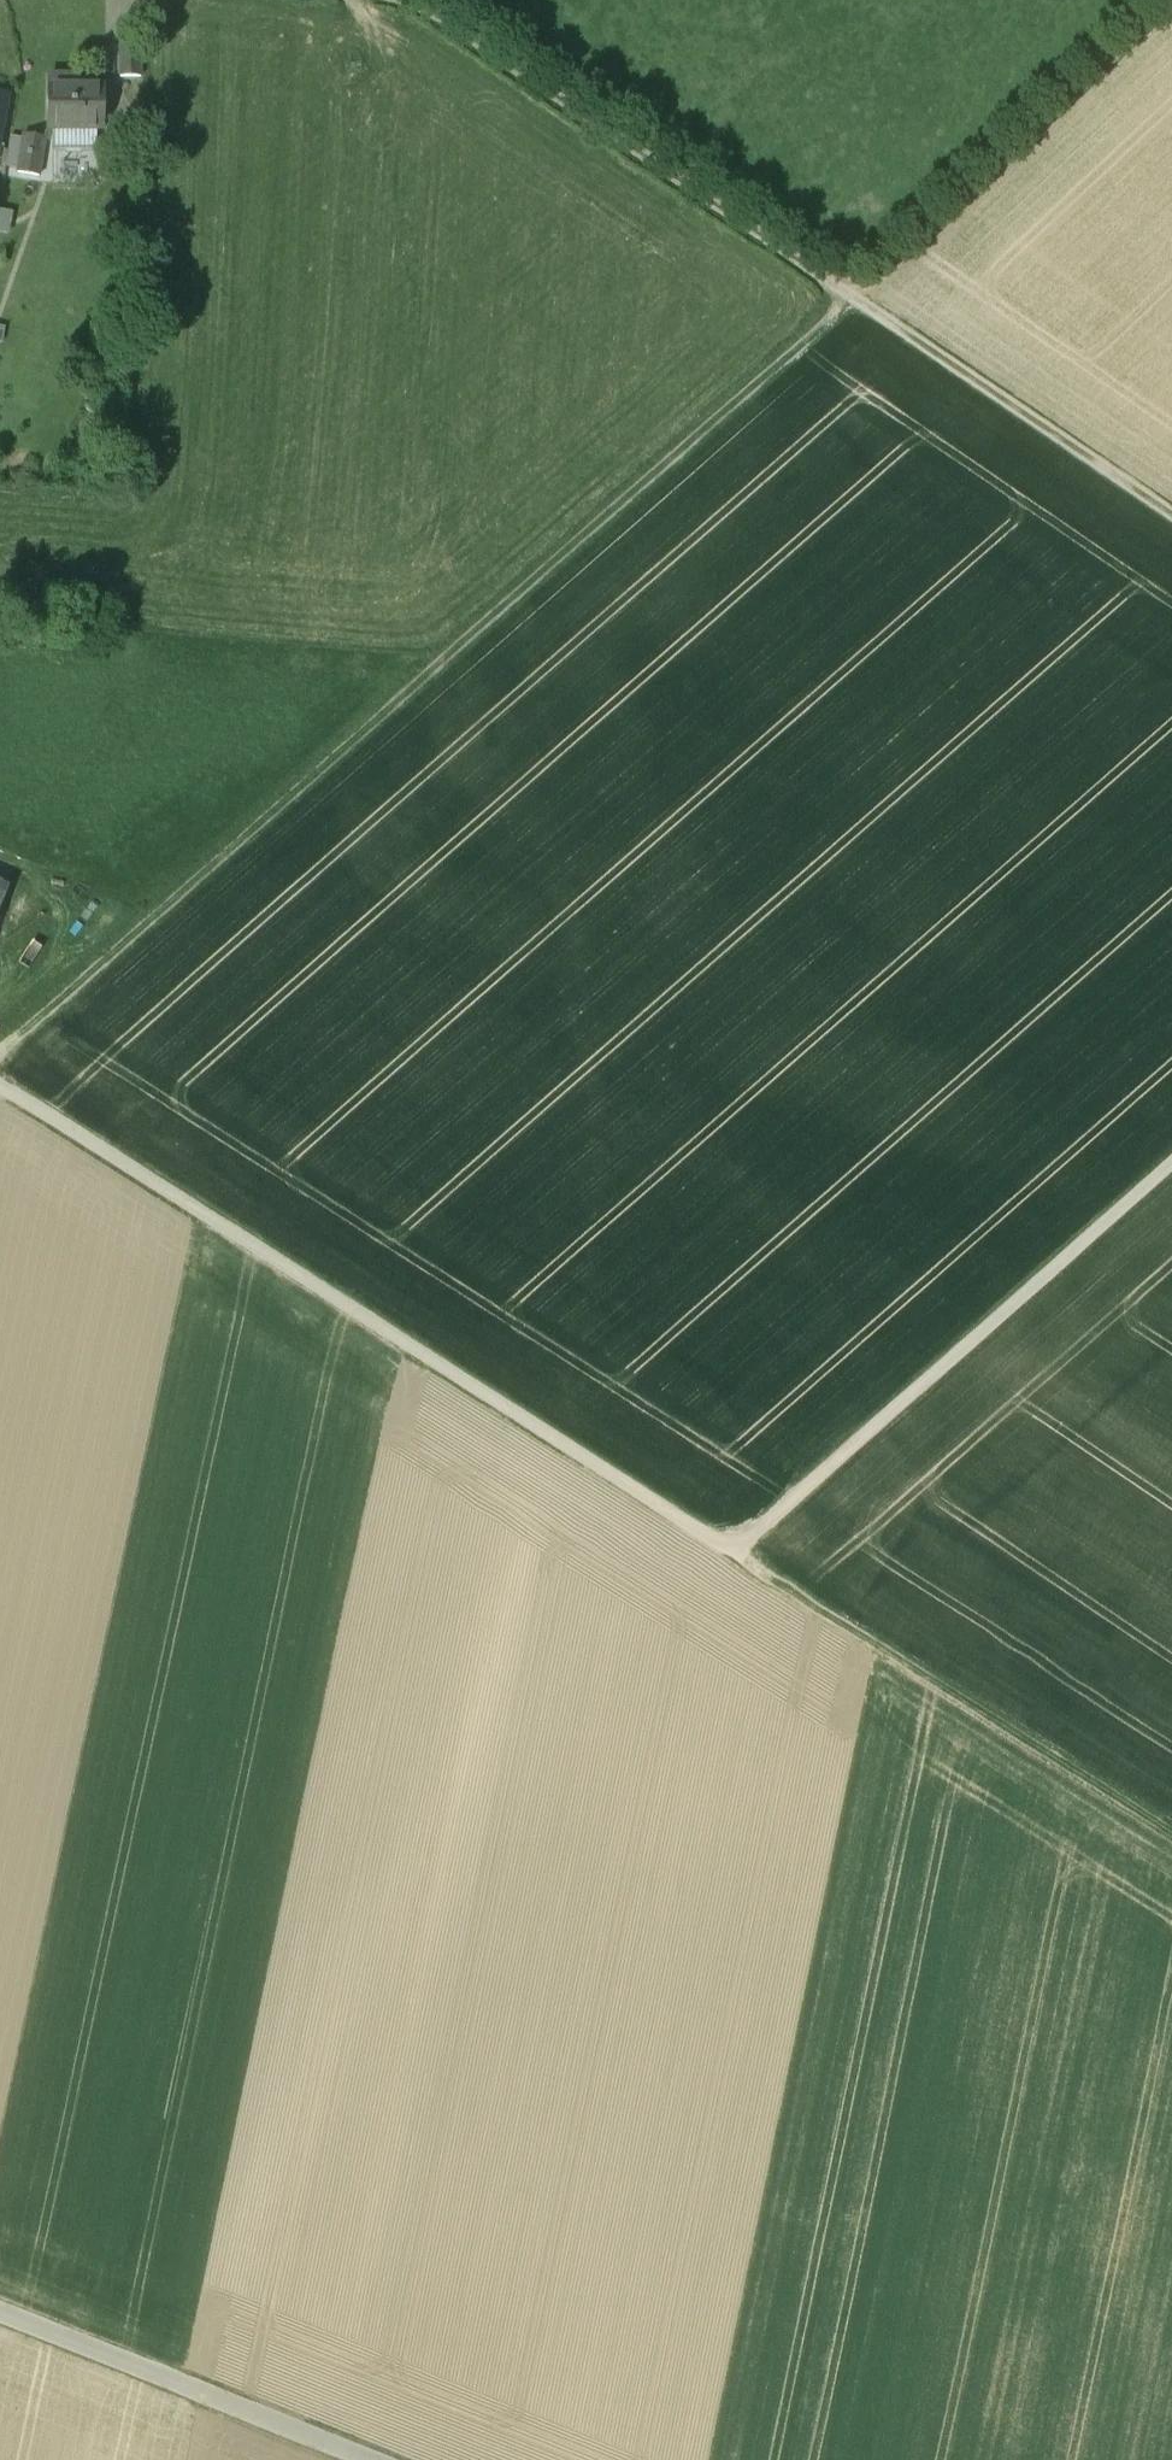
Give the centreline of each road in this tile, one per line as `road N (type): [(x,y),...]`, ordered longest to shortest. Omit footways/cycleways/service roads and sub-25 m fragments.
road 1 (track): [(1171,7),(849,293),(496,648),(248,866),(0,1049)]
road 2 (track): [(401,0),(511,64),(1171,521)]
road 3 (track): [(737,1560),(0,1090)]
road 4 (track): [(1171,1211),(1022,1354),(737,1560)]
road 5 (track): [(1171,1837),(737,1560)]
road 6 (unclassified): [(372,2459),(0,2309)]

